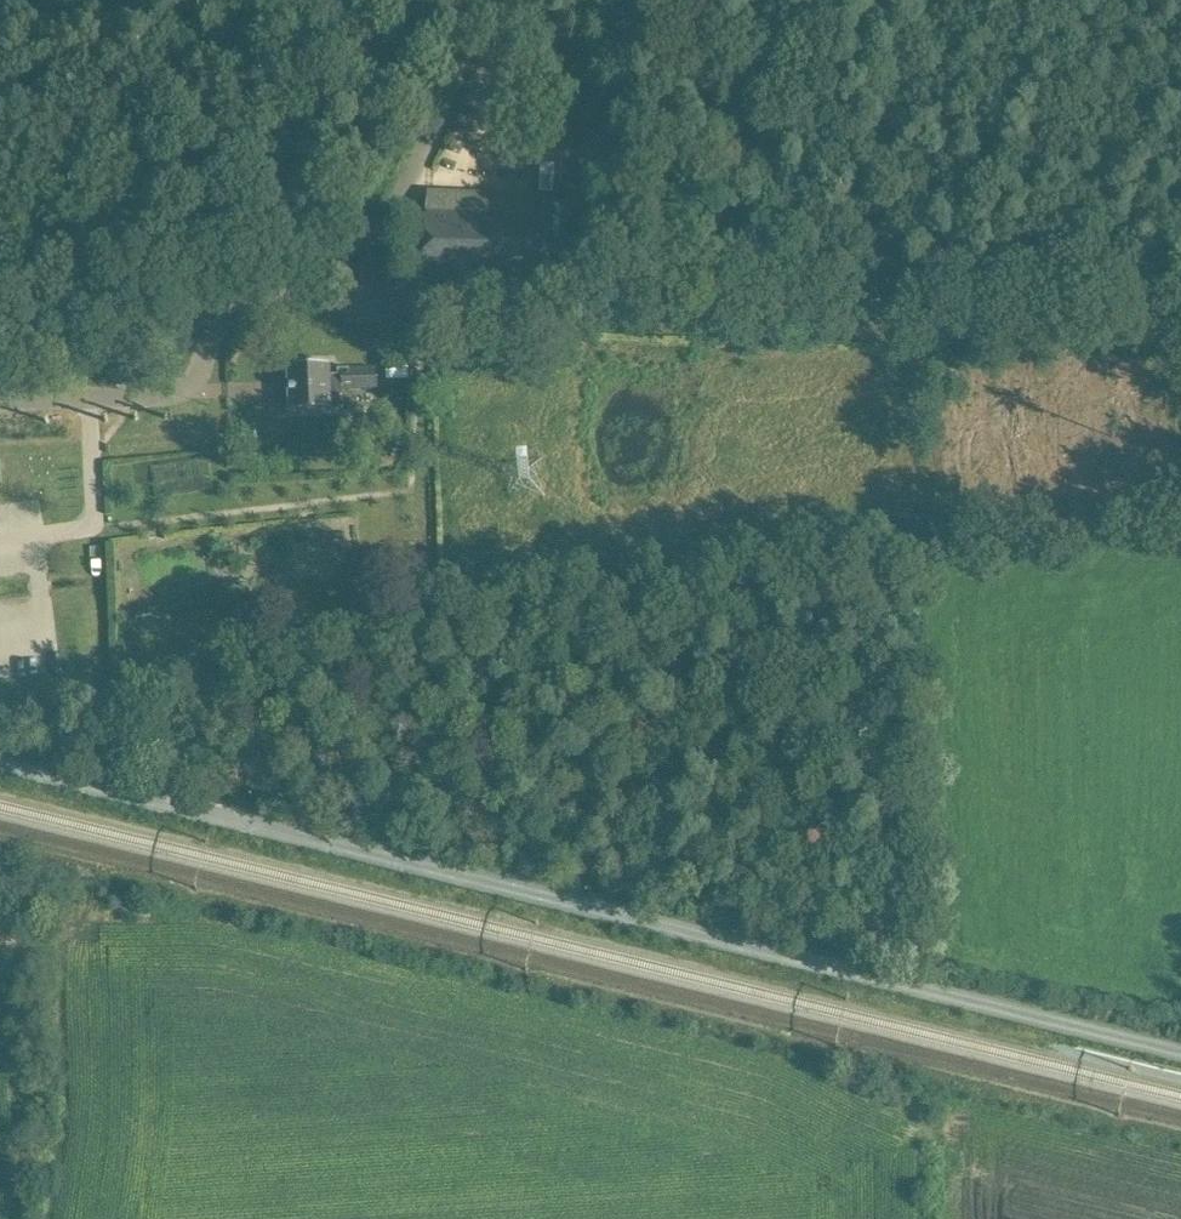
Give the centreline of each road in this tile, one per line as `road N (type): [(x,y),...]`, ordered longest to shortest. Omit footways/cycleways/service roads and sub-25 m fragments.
road 1 (residential): [(0,766),(1180,1052)]
road 2 (unclassified): [(0,405),(175,391),(189,384),(225,315),(242,304),(594,314)]
road 3 (track): [(486,0),(358,302)]

